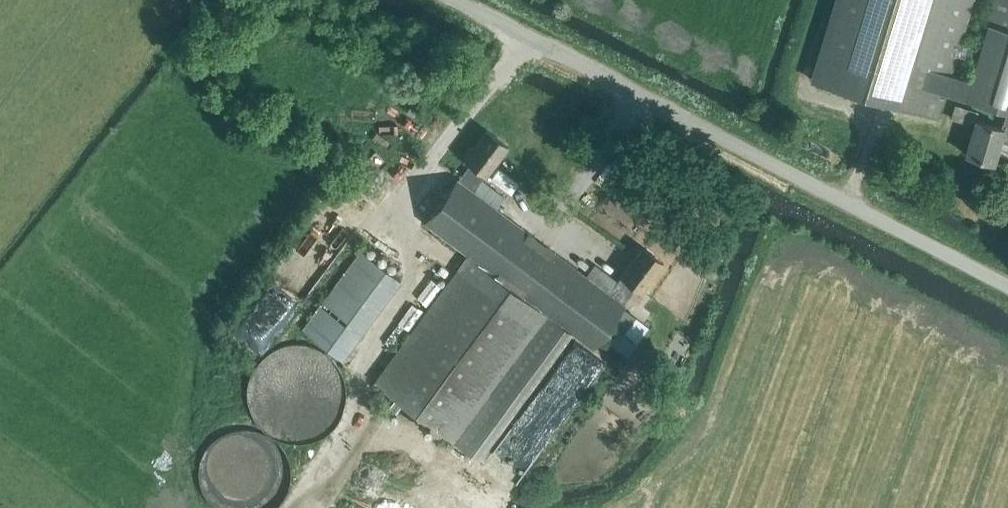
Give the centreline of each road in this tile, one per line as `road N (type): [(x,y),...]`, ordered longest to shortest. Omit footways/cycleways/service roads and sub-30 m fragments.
road 1 (unclassified): [(460,0),(1007,286)]

